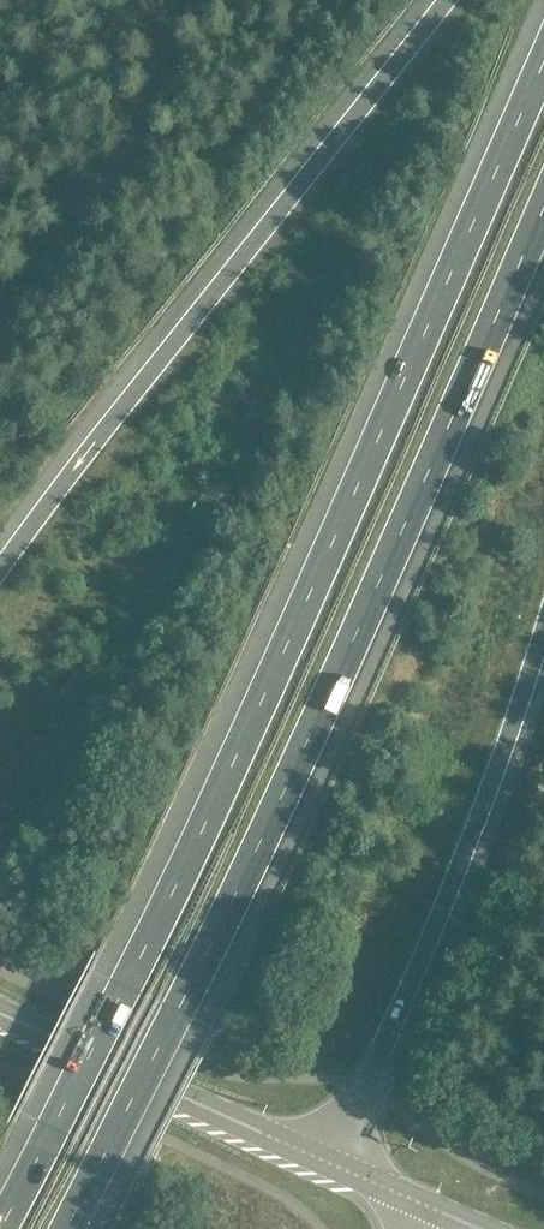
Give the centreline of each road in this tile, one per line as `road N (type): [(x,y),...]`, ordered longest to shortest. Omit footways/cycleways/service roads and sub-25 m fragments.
road 1 (motorway): [(543,50),(286,644),(0,1224)]
road 2 (motorway): [(66,1228),(349,652),(543,208)]
road 3 (motorway): [(446,0),(0,569)]
road 4 (motorway): [(325,1161),(436,924),(543,628)]
road 5 (primary): [(325,1161),(0,1013)]

